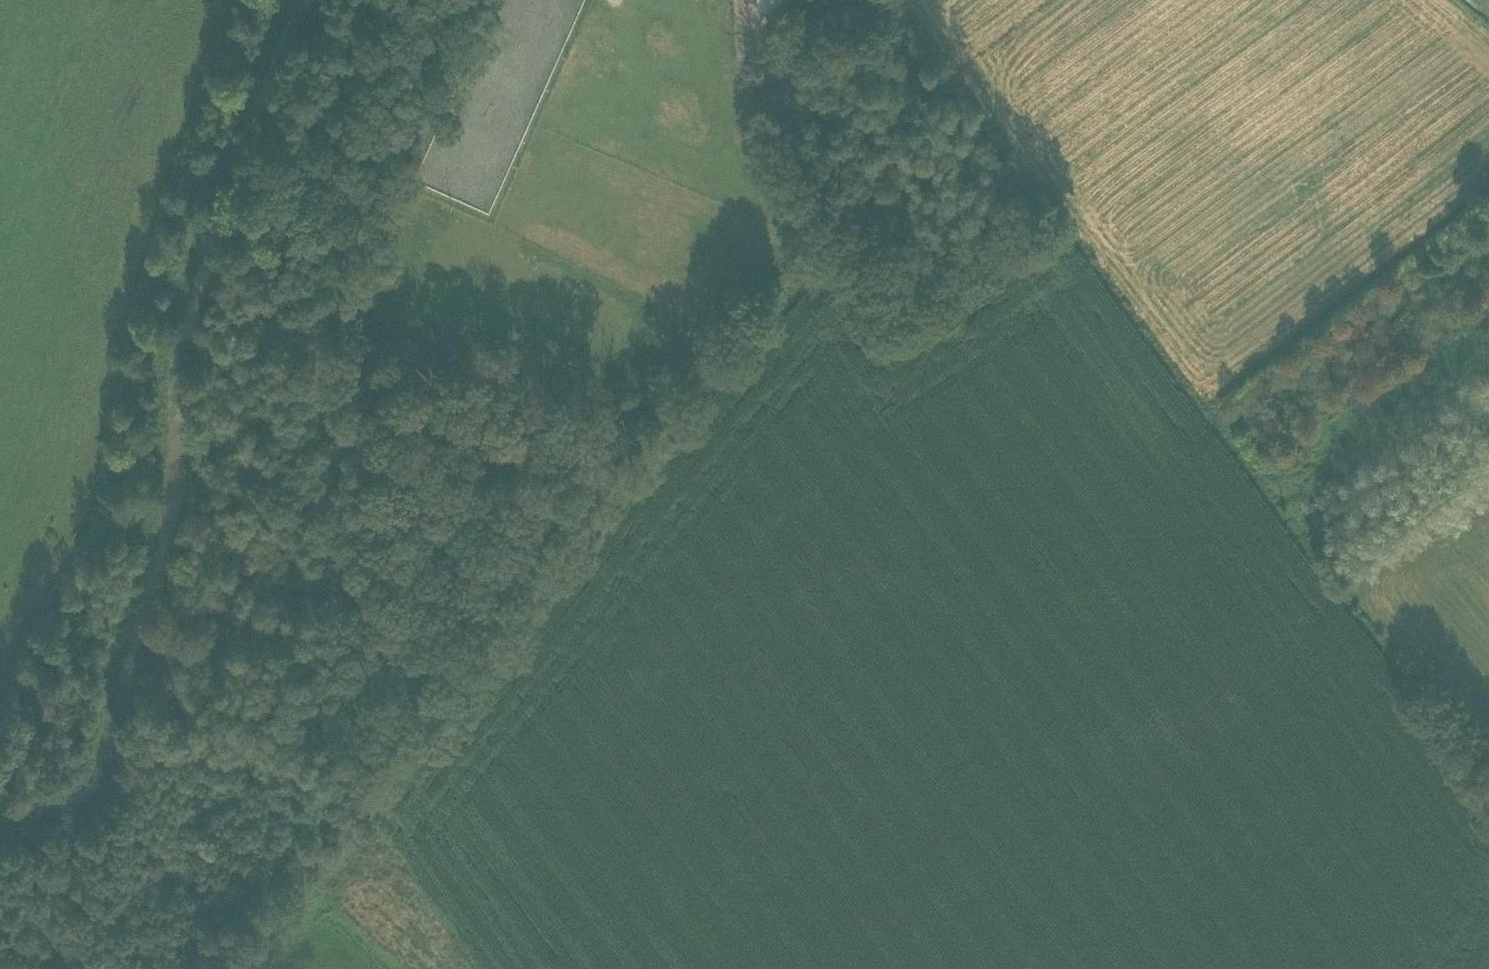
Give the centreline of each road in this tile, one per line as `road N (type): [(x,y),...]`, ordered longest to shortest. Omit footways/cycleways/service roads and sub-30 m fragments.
road 1 (track): [(190,968),(333,802)]

